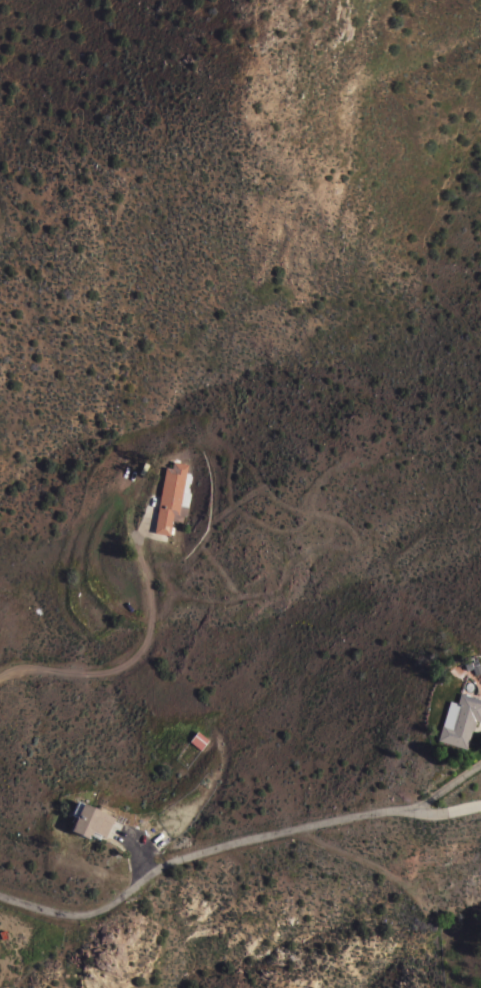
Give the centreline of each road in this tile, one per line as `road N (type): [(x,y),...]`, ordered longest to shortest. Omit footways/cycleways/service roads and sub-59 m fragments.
road 1 (residential): [(480,806),(350,817),(186,855),(84,916),(0,896)]

